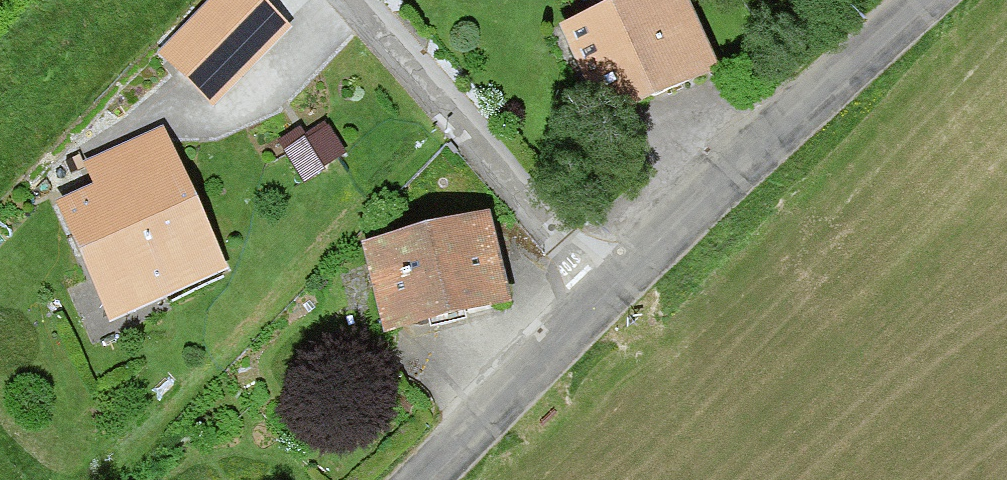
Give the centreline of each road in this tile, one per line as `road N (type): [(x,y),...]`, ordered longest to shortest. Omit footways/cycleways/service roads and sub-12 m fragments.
road 1 (tertiary): [(612,292),(928,0)]
road 2 (residential): [(612,292),(356,0)]
road 3 (tertiary): [(429,479),(612,292)]

